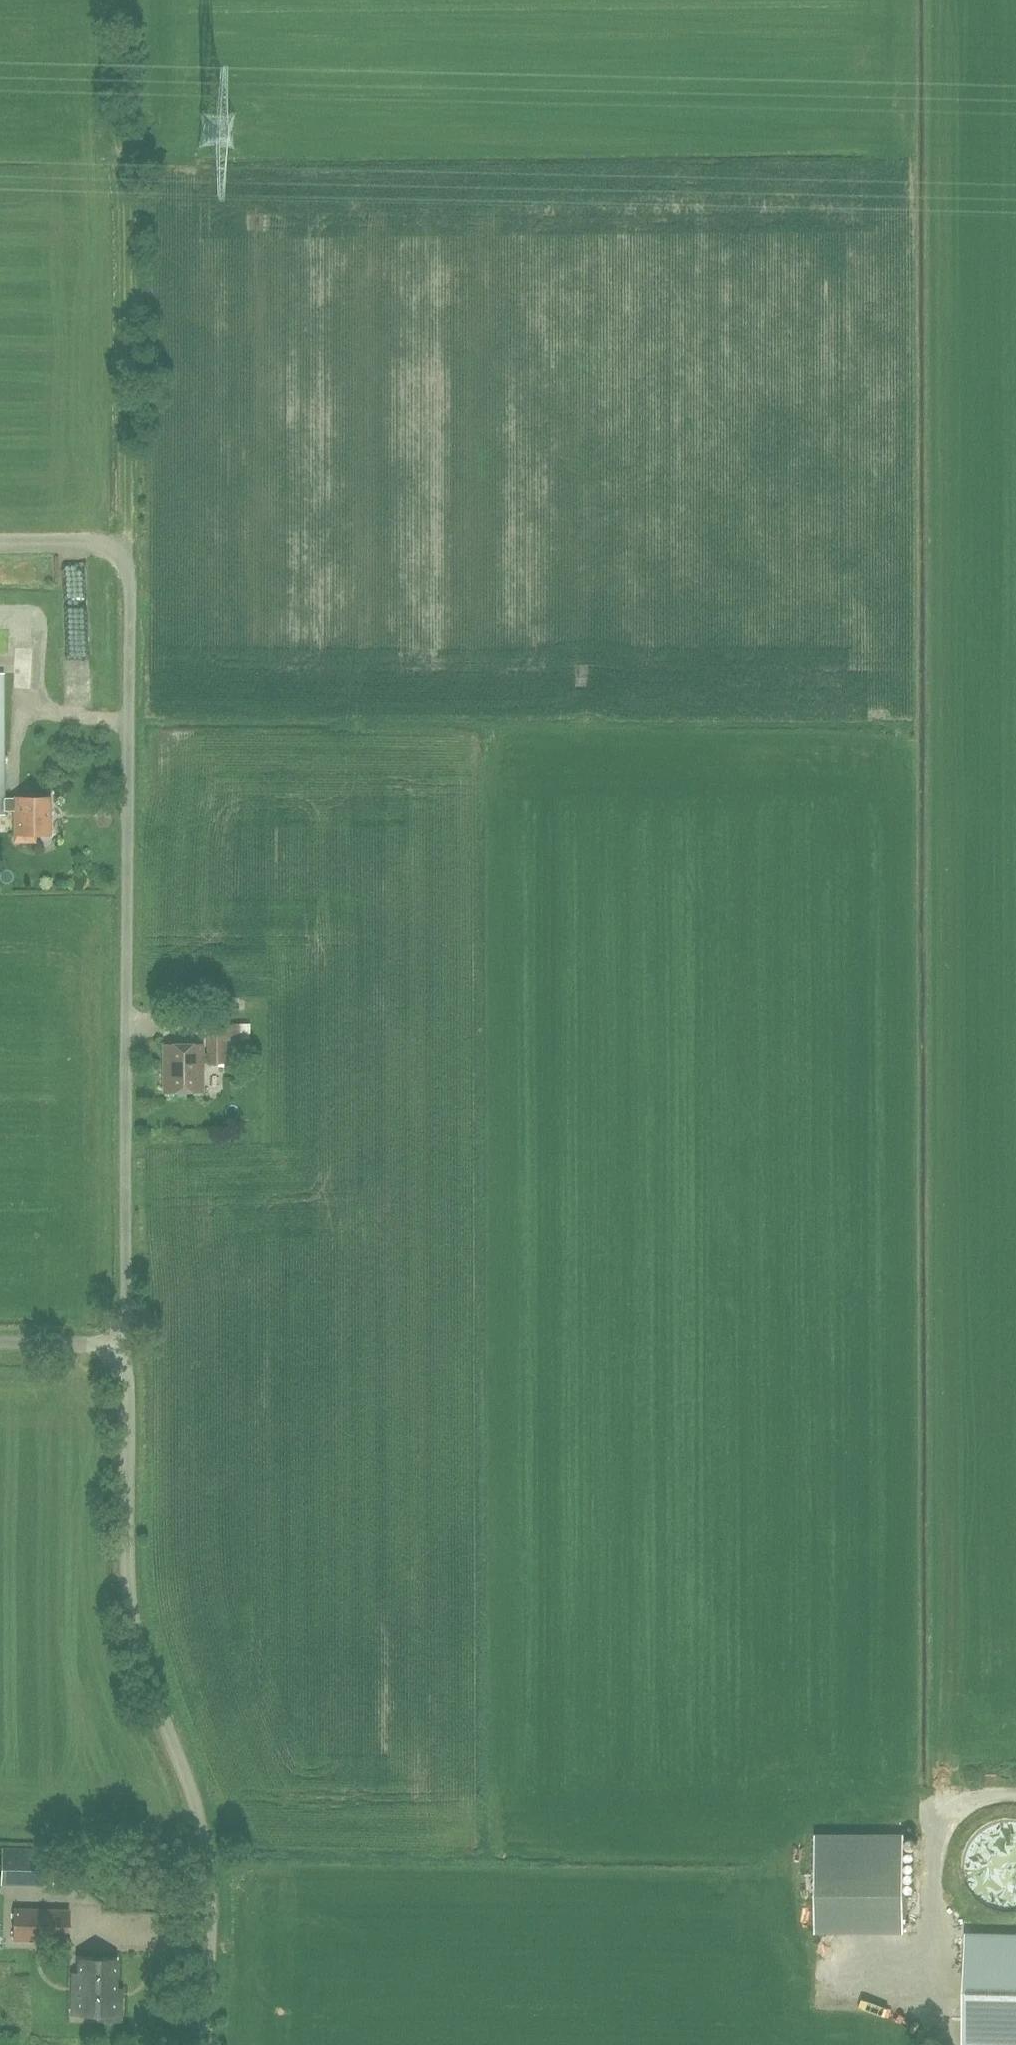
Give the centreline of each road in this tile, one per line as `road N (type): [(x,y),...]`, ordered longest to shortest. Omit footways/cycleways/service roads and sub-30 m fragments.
road 1 (unclassified): [(127,1343),(129,533)]
road 2 (unclassified): [(205,2044),(207,1853),(131,1611),(127,1343)]
road 3 (unclassified): [(127,1343),(0,1341)]

